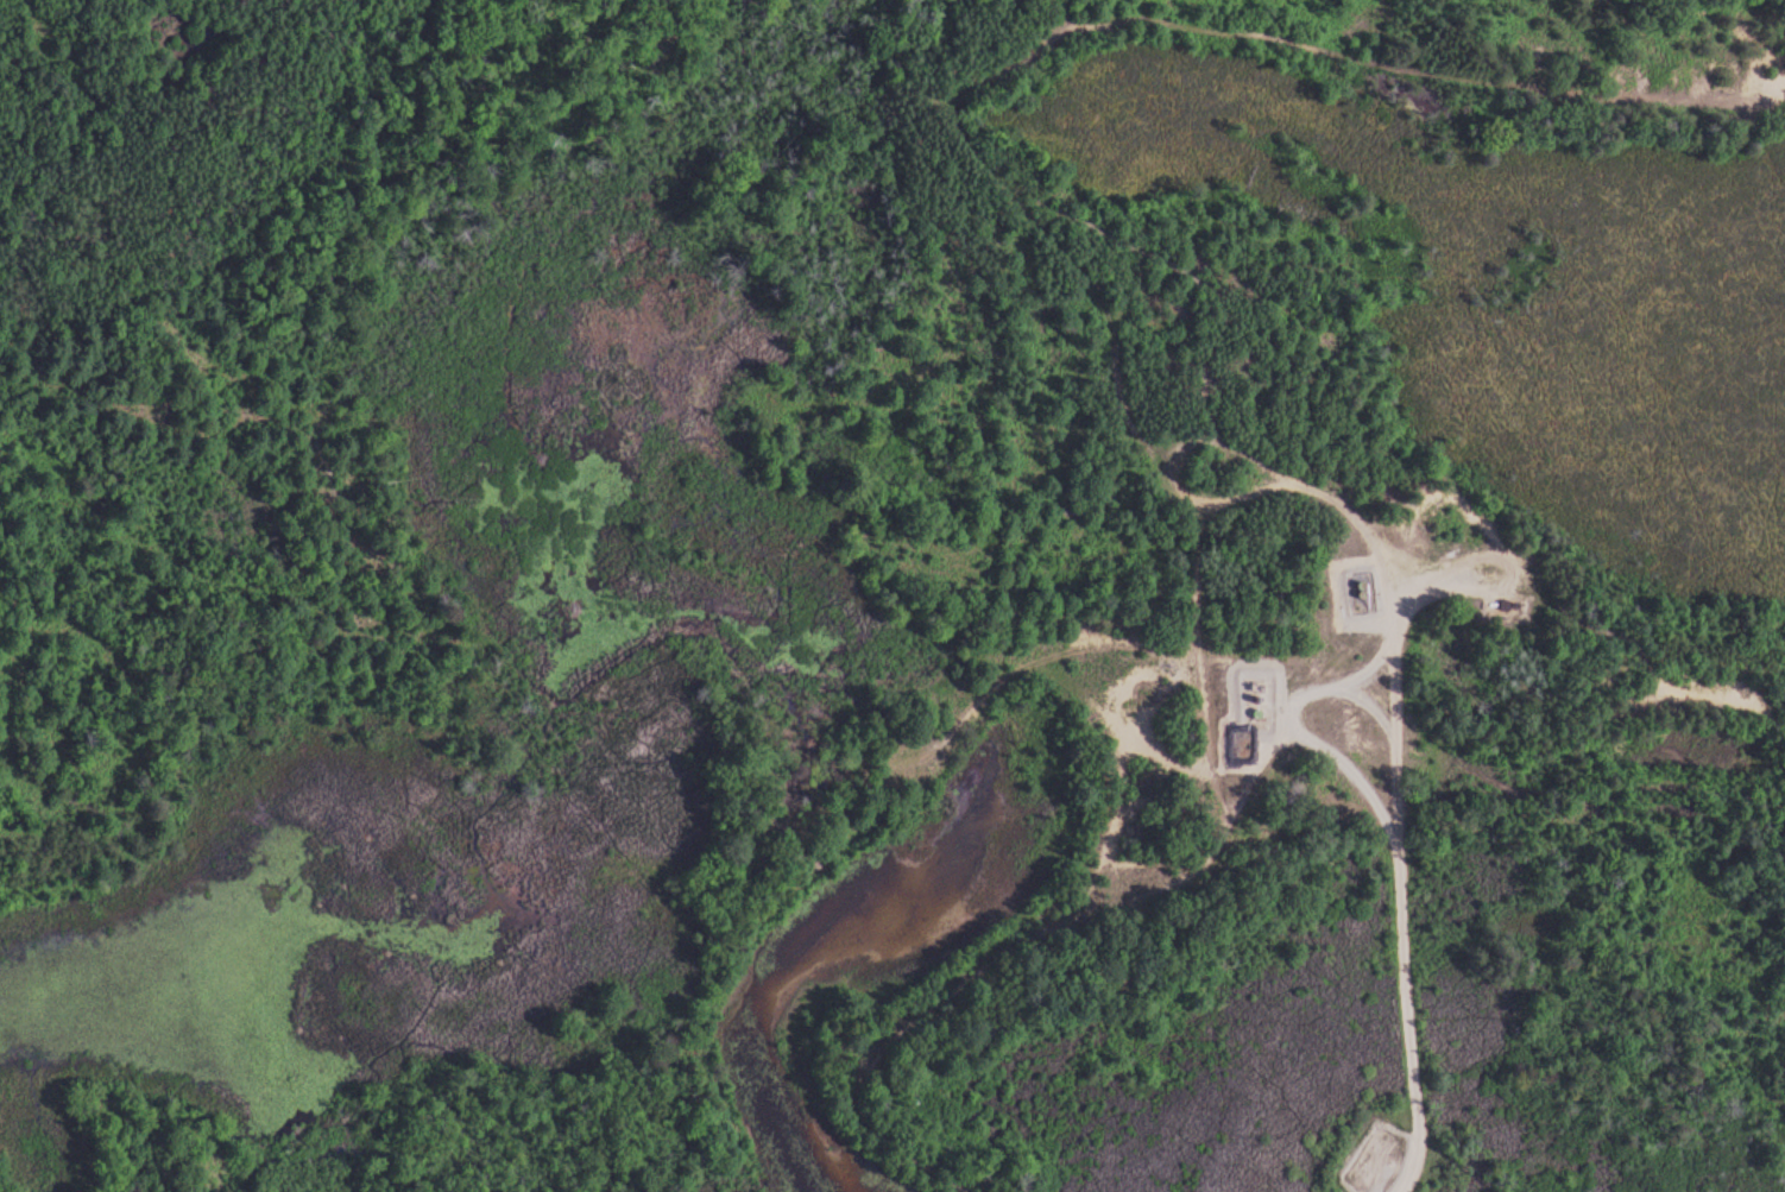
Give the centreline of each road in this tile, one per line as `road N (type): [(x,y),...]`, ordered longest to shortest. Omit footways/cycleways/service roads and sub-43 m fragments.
road 1 (track): [(1780,115),(1291,49),(1129,4),(1085,17),(975,114),(988,175),(1020,223),(1053,264),(1127,313),(1135,351),(1130,442),(1155,488),(1213,511),(1312,496),(1364,516),(1395,548),(1415,591),(1402,645),(1444,1117),(1418,1191)]

